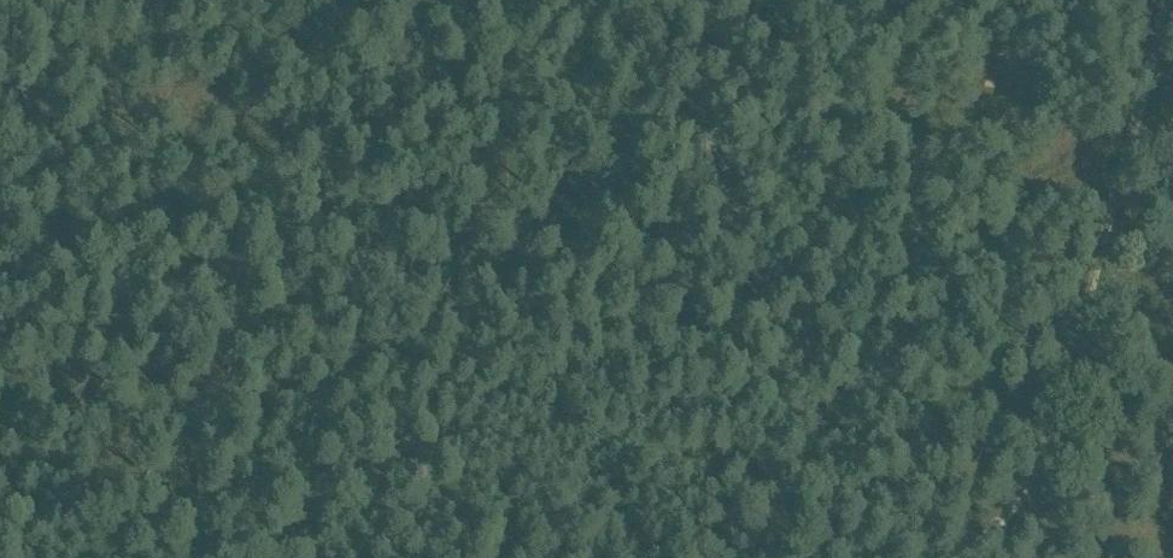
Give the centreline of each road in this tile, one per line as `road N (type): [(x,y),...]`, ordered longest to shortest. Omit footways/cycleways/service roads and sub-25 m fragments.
road 1 (track): [(1157,0),(1038,436),(1017,487),(957,557)]

